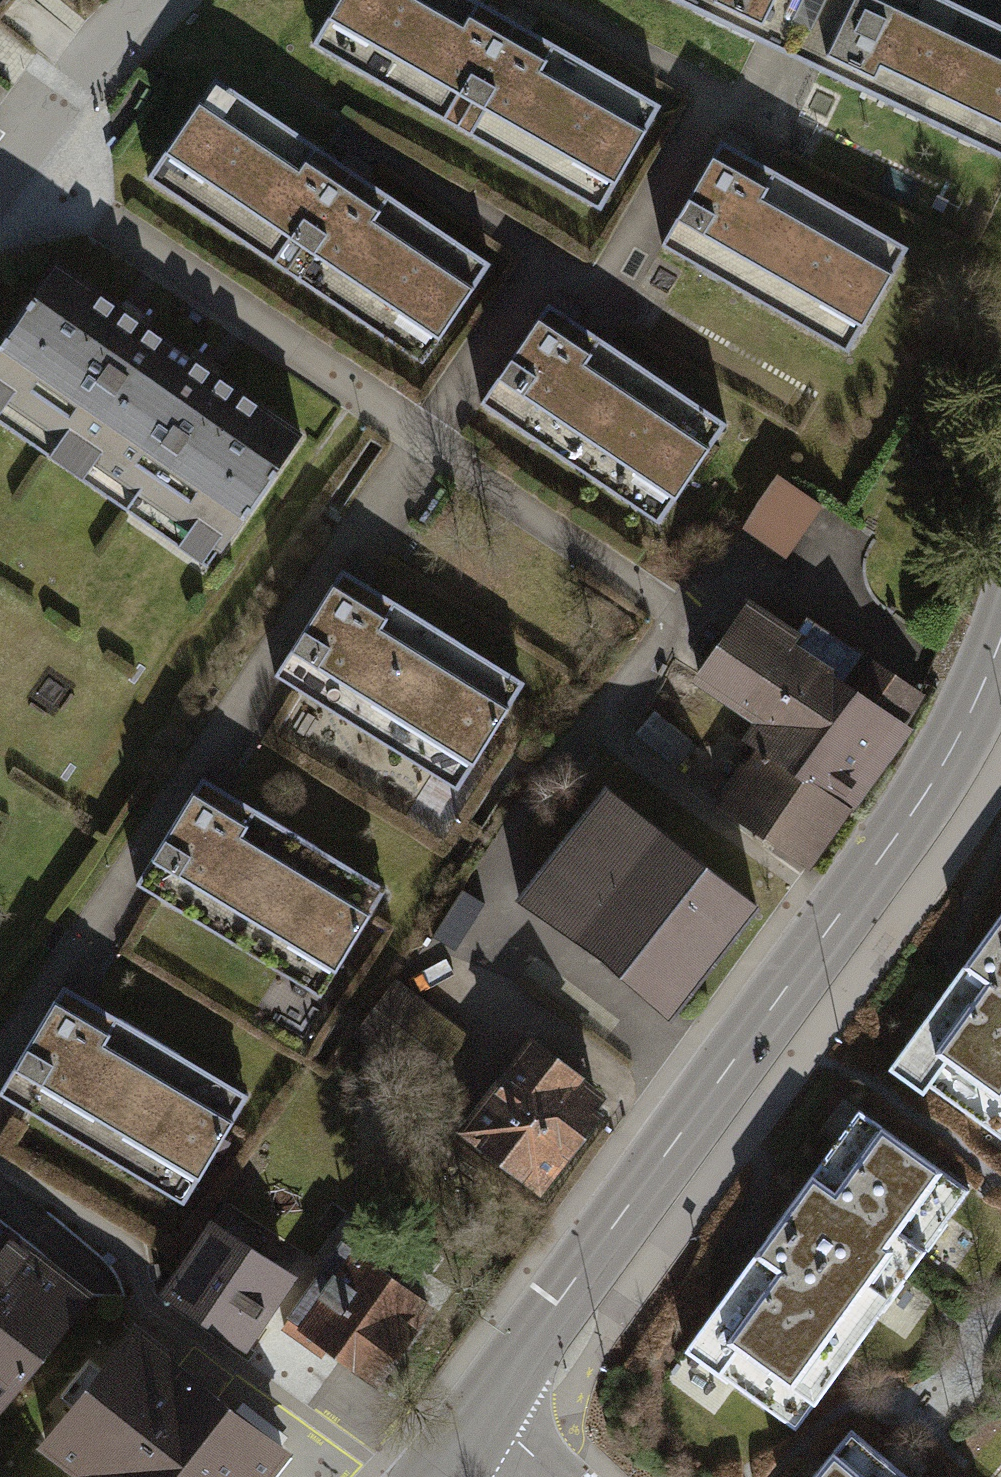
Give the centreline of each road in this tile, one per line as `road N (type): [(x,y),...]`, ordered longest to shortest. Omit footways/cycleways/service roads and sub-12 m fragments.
road 1 (secondary): [(1000,630),(963,725),(900,829),(481,1408)]
road 2 (residential): [(8,140),(677,614)]
road 3 (residential): [(140,0),(8,140)]

